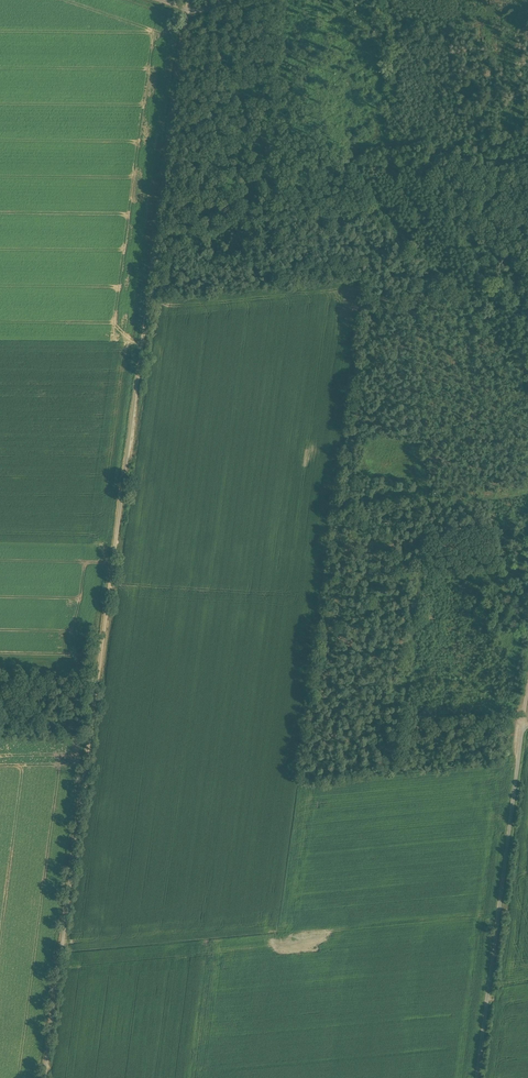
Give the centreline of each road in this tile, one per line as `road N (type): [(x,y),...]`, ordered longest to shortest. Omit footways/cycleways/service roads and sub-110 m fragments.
road 1 (track): [(187,11),(44,1077)]
road 2 (track): [(477,1077),(522,730)]

